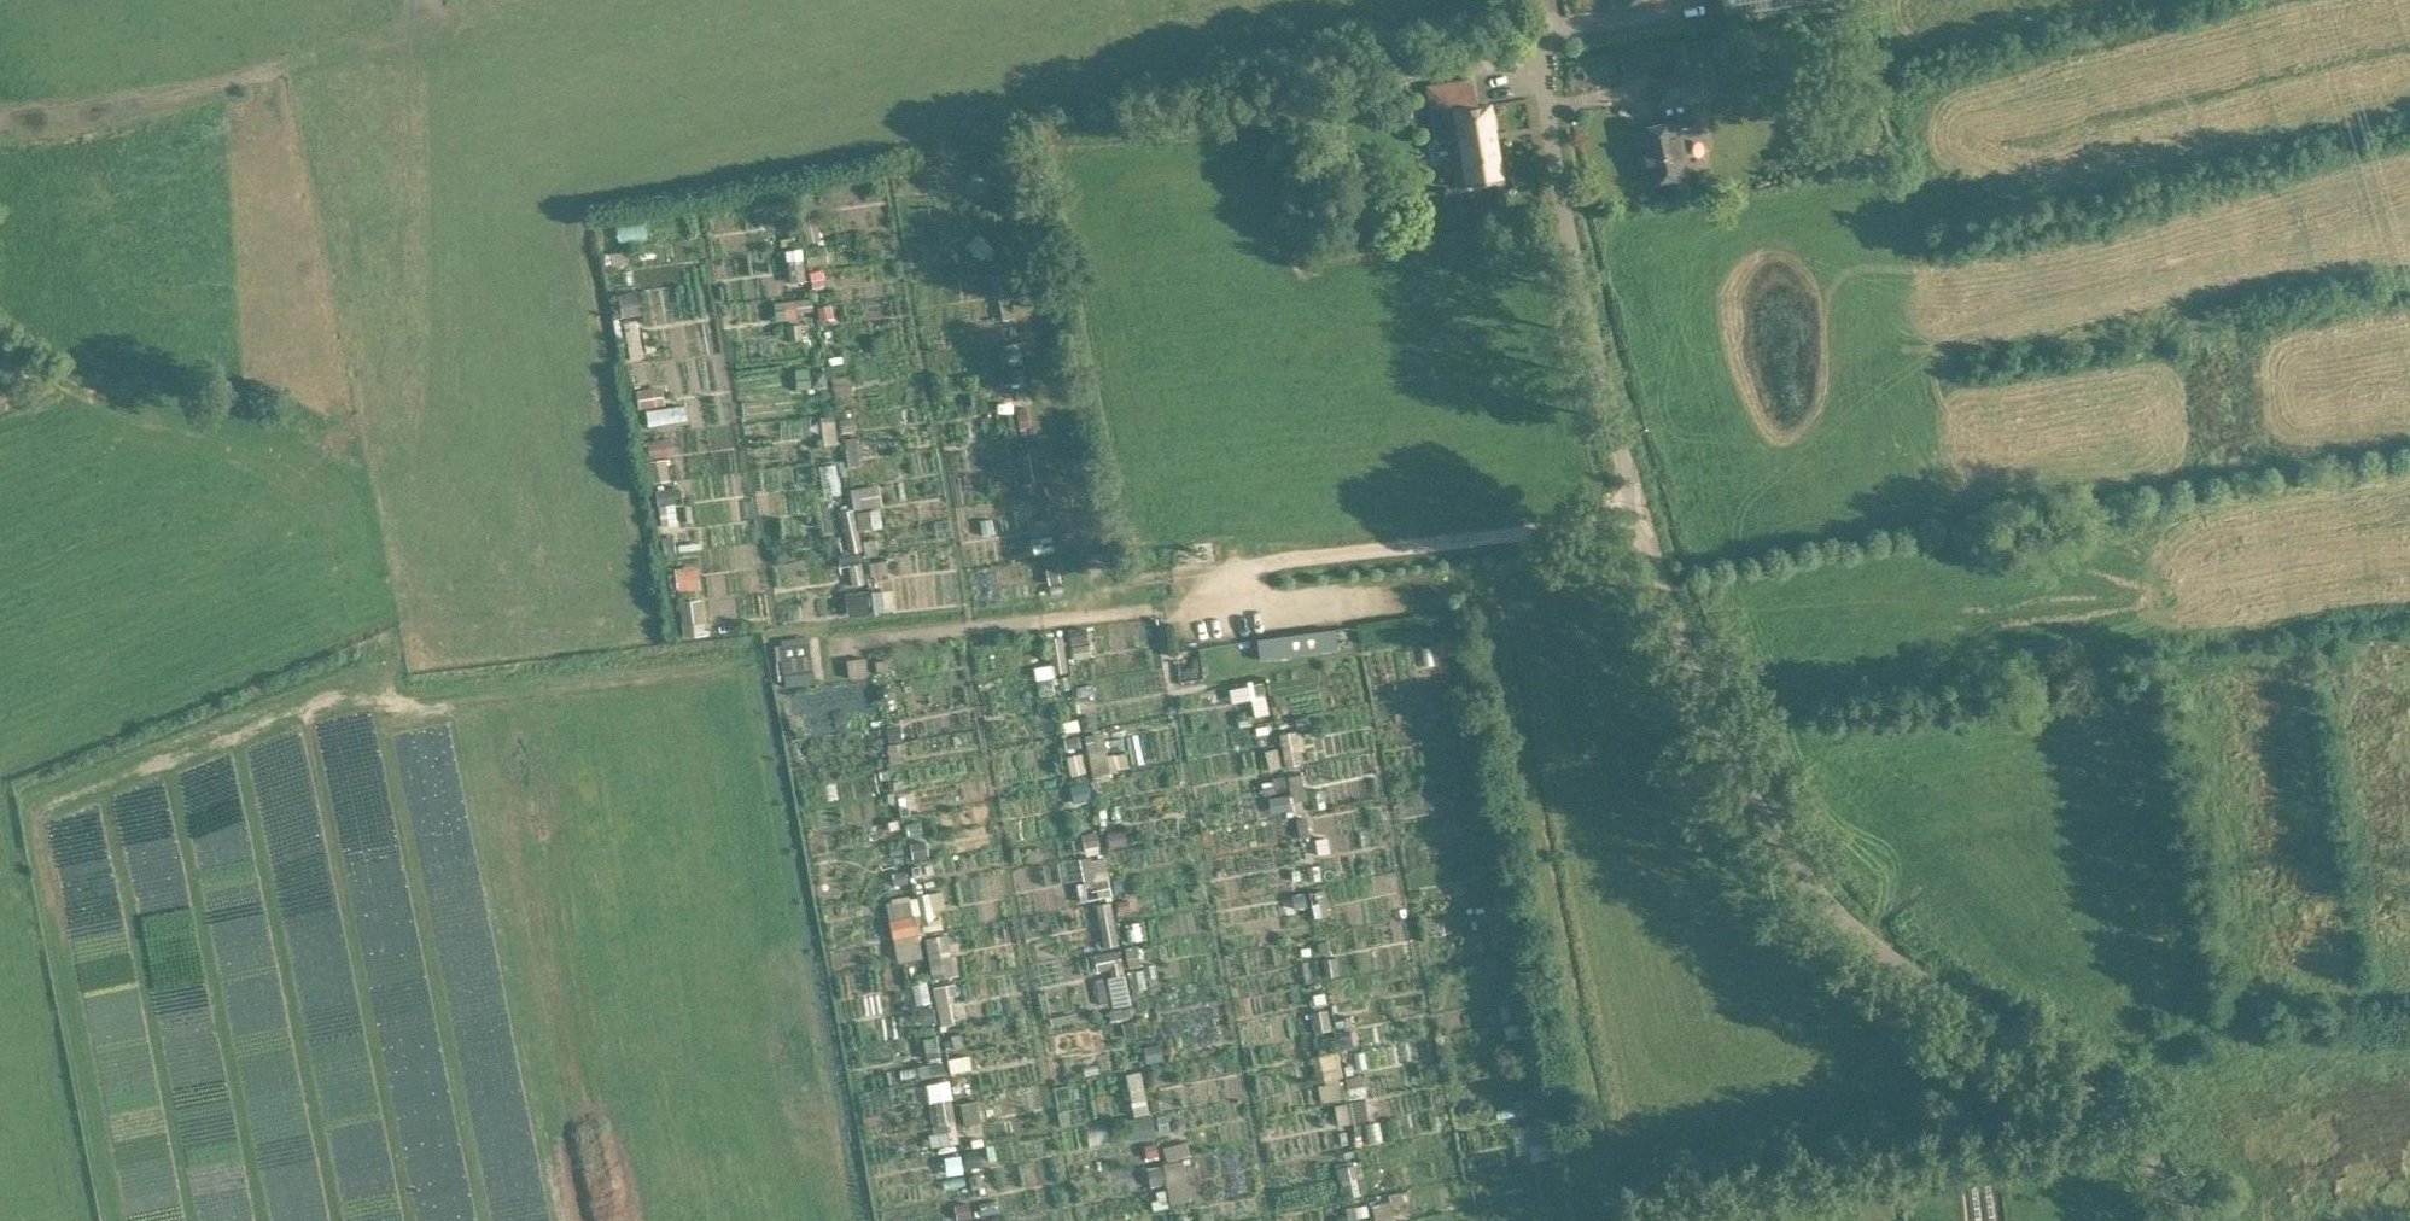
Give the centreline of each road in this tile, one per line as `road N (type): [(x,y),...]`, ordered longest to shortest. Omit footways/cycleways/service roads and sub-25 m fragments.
road 1 (unclassified): [(2200,1220),(2154,1151),(2079,1082),(1850,917),(1769,833),(1731,774),(1634,514),(1550,112),(1536,0)]
road 2 (track): [(1634,514),(1230,567),(1234,603),(840,642)]
road 3 (track): [(1234,603),(1448,583)]

